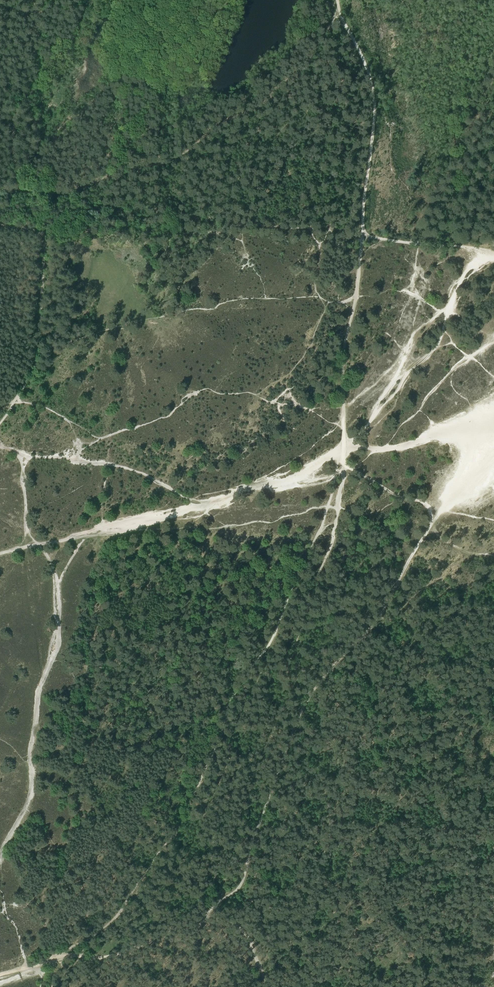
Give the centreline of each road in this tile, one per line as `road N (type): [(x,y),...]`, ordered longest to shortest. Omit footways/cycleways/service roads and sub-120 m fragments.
road 1 (track): [(339,8),(266,98),(179,158),(75,192),(25,196)]
road 2 (track): [(344,449),(303,473),(201,508),(40,544)]
road 3 (track): [(291,656),(202,921)]
road 4 (track): [(86,0),(57,72),(16,108),(25,196),(0,201)]
road 5 (track): [(362,236),(374,94),(339,8)]
road 6 (track): [(344,449),(333,541),(291,656)]
road 7 (track): [(344,449),(342,357),(362,236)]
road 8 (track): [(44,235),(39,354),(0,423)]

